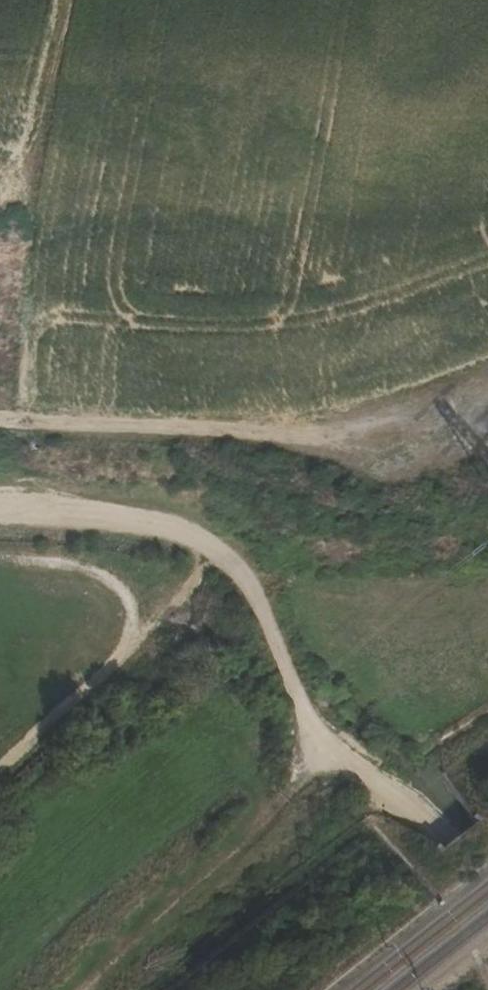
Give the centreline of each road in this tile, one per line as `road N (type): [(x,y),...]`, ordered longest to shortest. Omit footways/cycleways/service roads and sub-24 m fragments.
road 1 (track): [(0,509),(165,527),(211,550),(257,604),(325,737),(487,873)]
road 2 (track): [(0,421),(354,432)]

